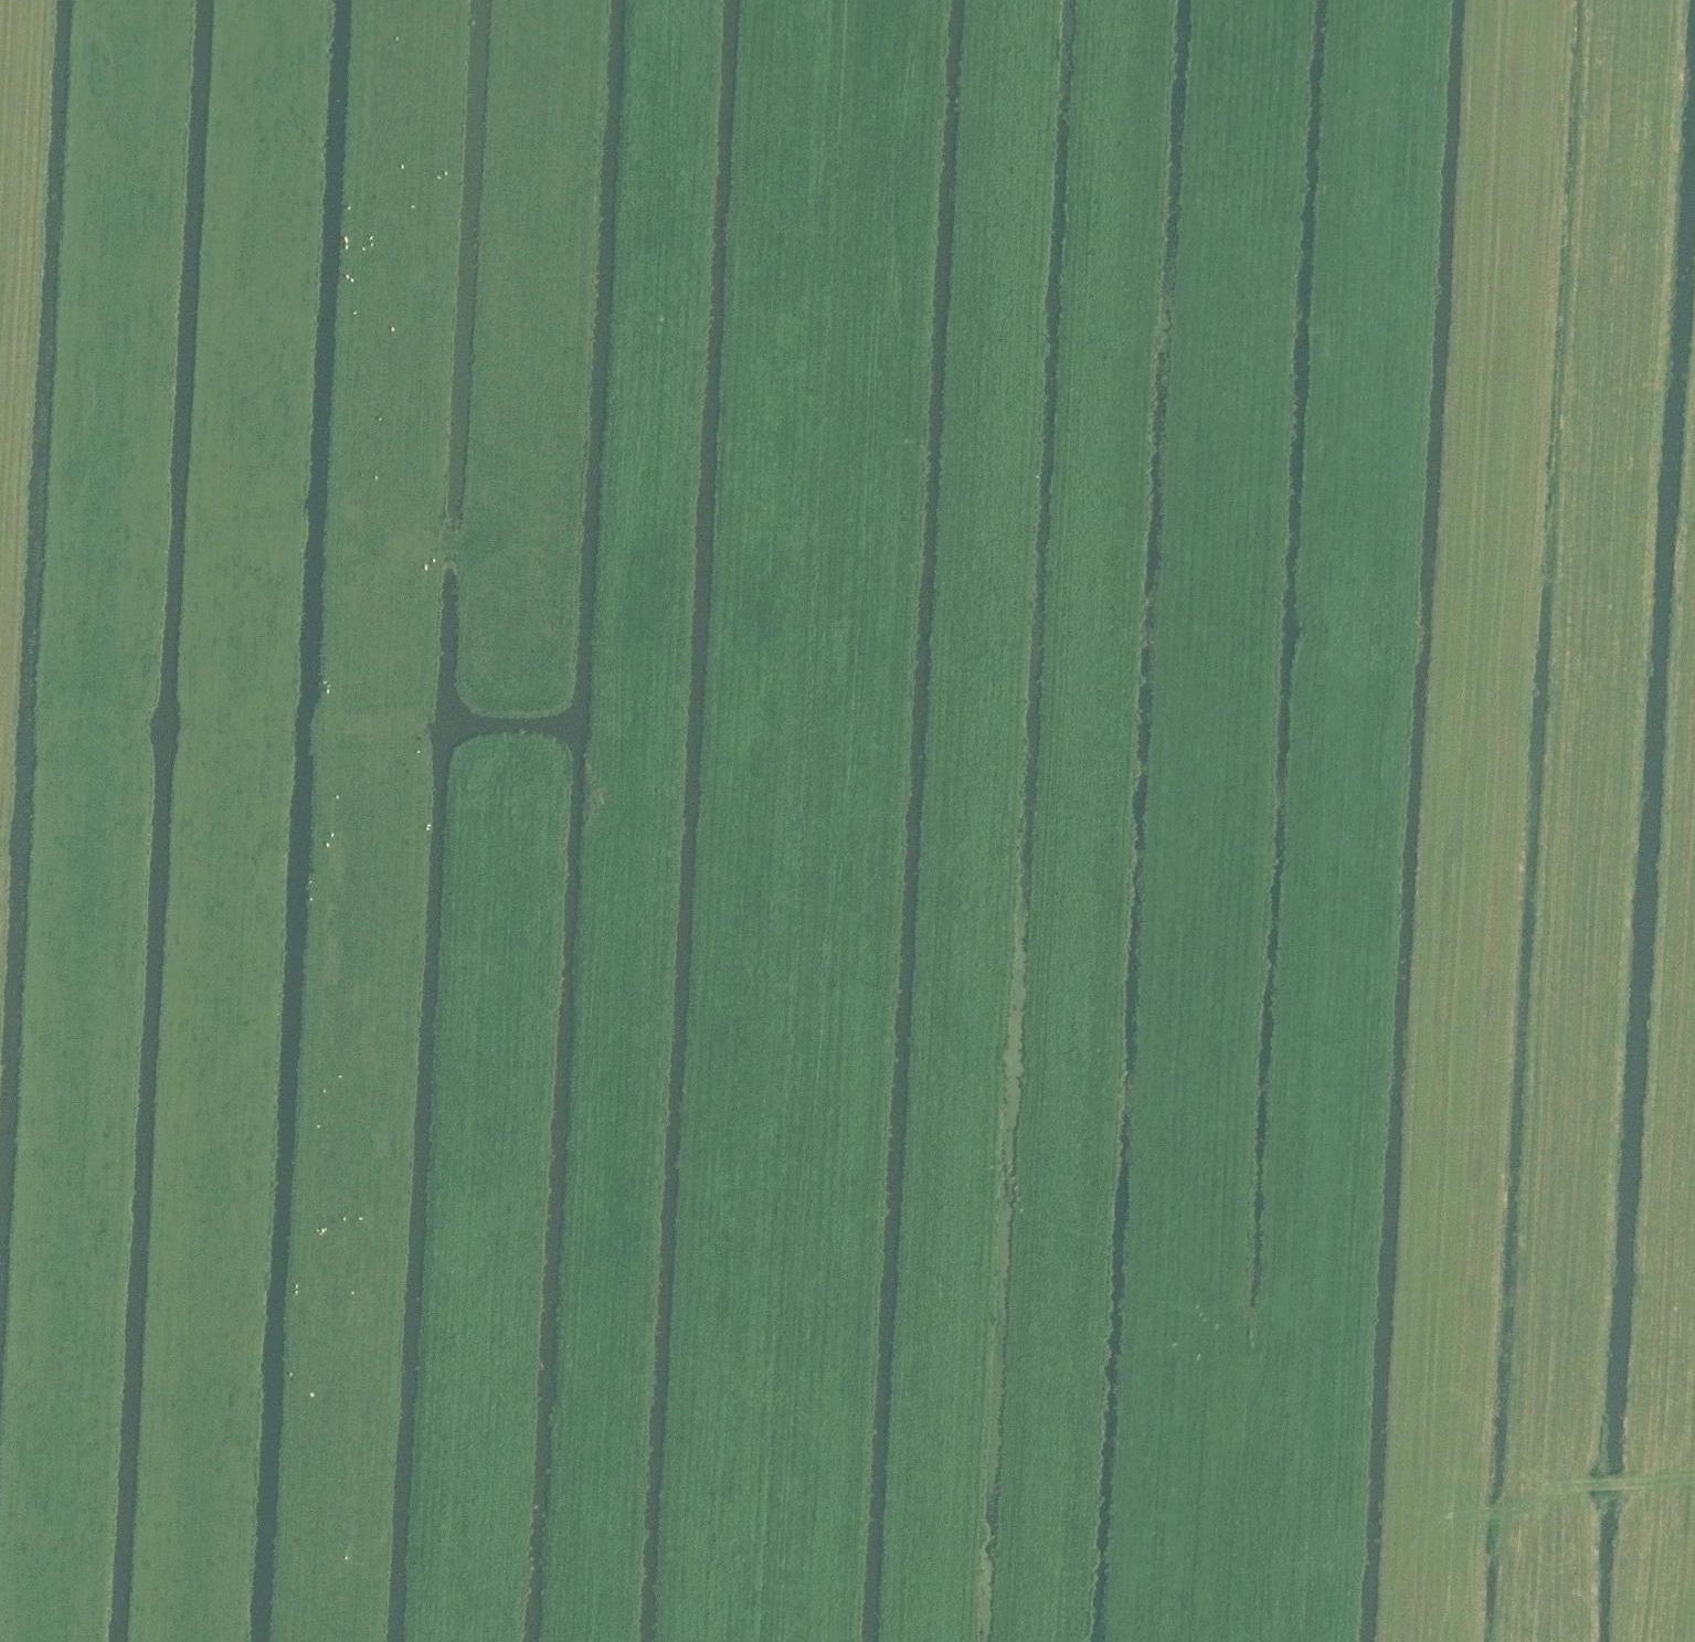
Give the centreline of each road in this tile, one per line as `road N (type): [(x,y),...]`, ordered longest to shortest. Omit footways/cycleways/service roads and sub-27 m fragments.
road 1 (track): [(1694,1474),(1565,1486),(1423,1521)]

